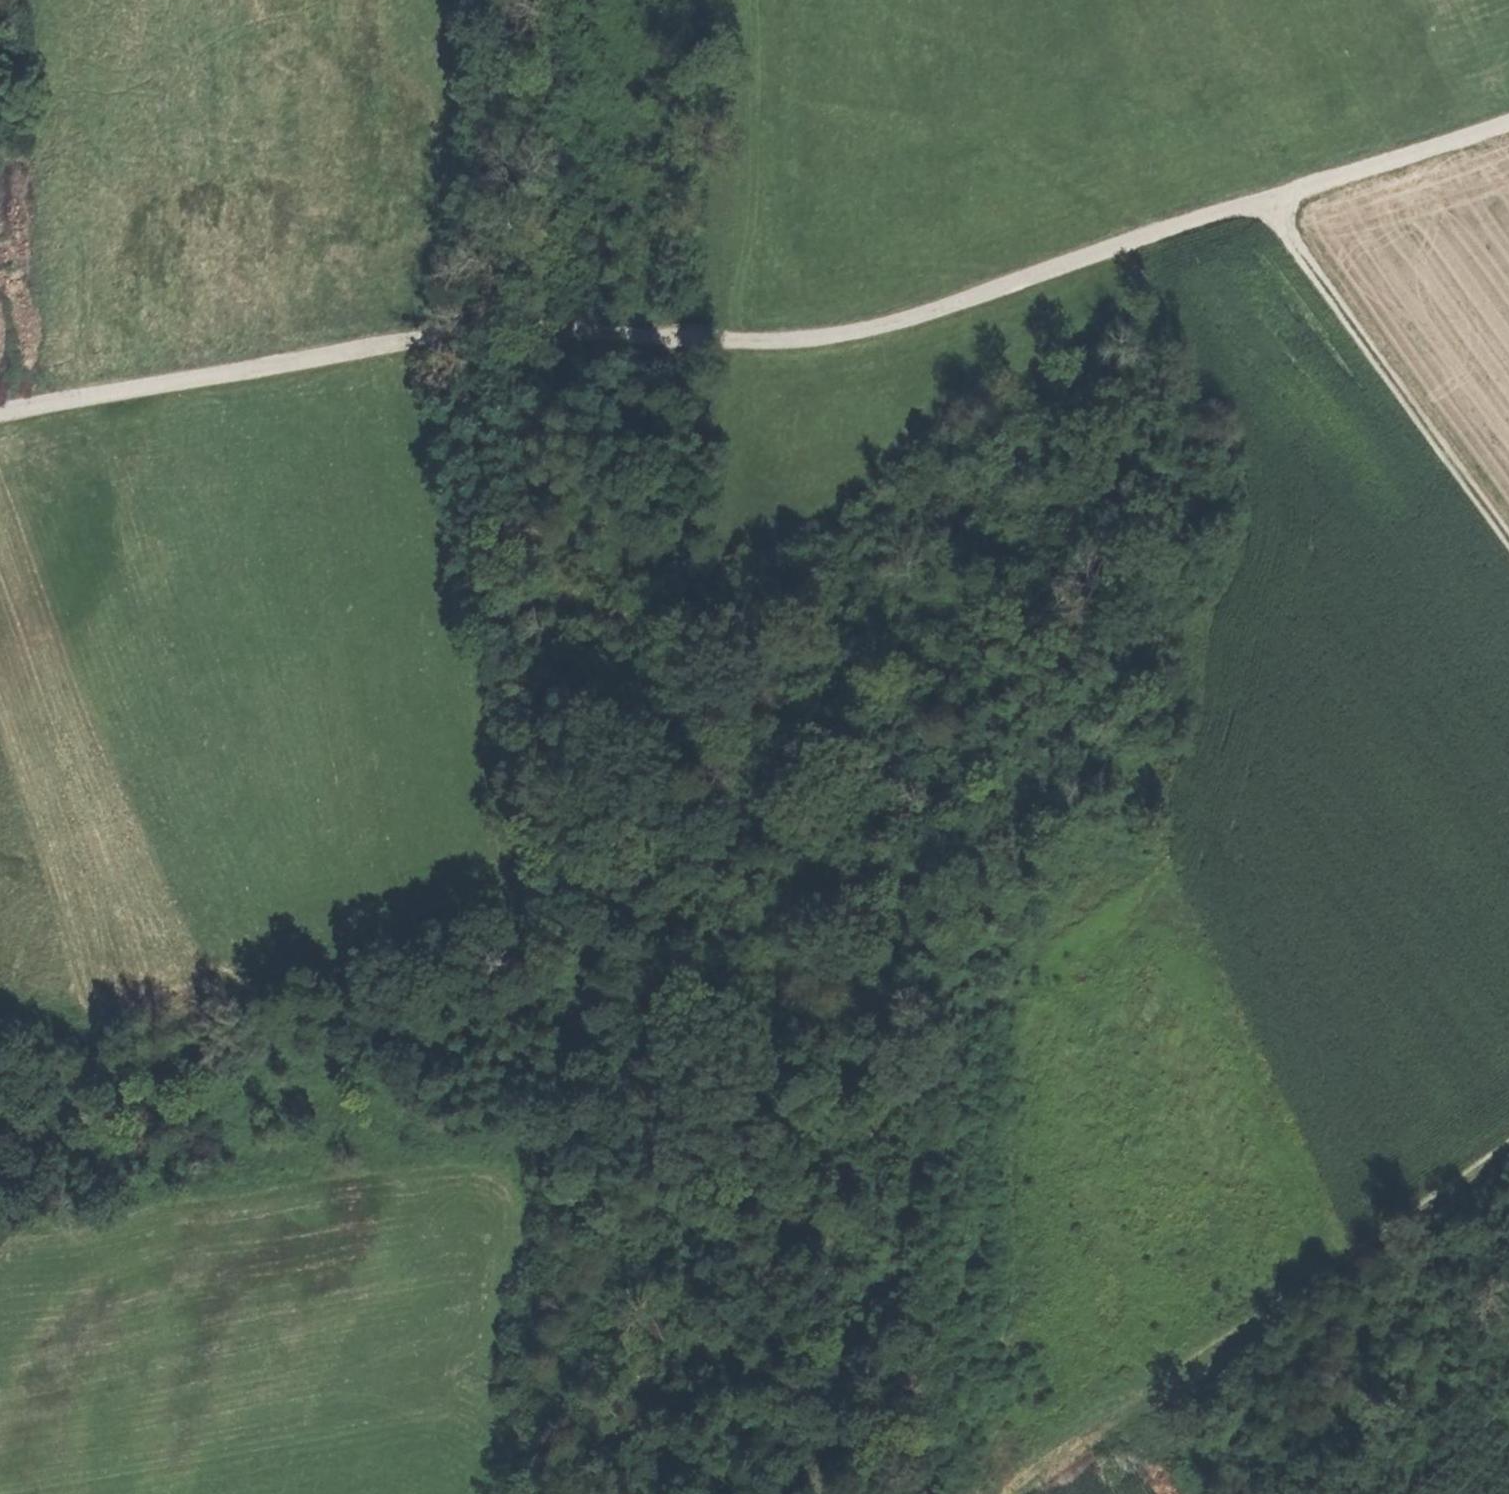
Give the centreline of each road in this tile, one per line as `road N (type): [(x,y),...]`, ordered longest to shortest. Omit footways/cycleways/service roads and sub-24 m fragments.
road 1 (track): [(0,414),(419,342),(536,333),(737,343),(815,337),(897,320),(1508,116)]
road 2 (track): [(1508,538),(1268,196)]

